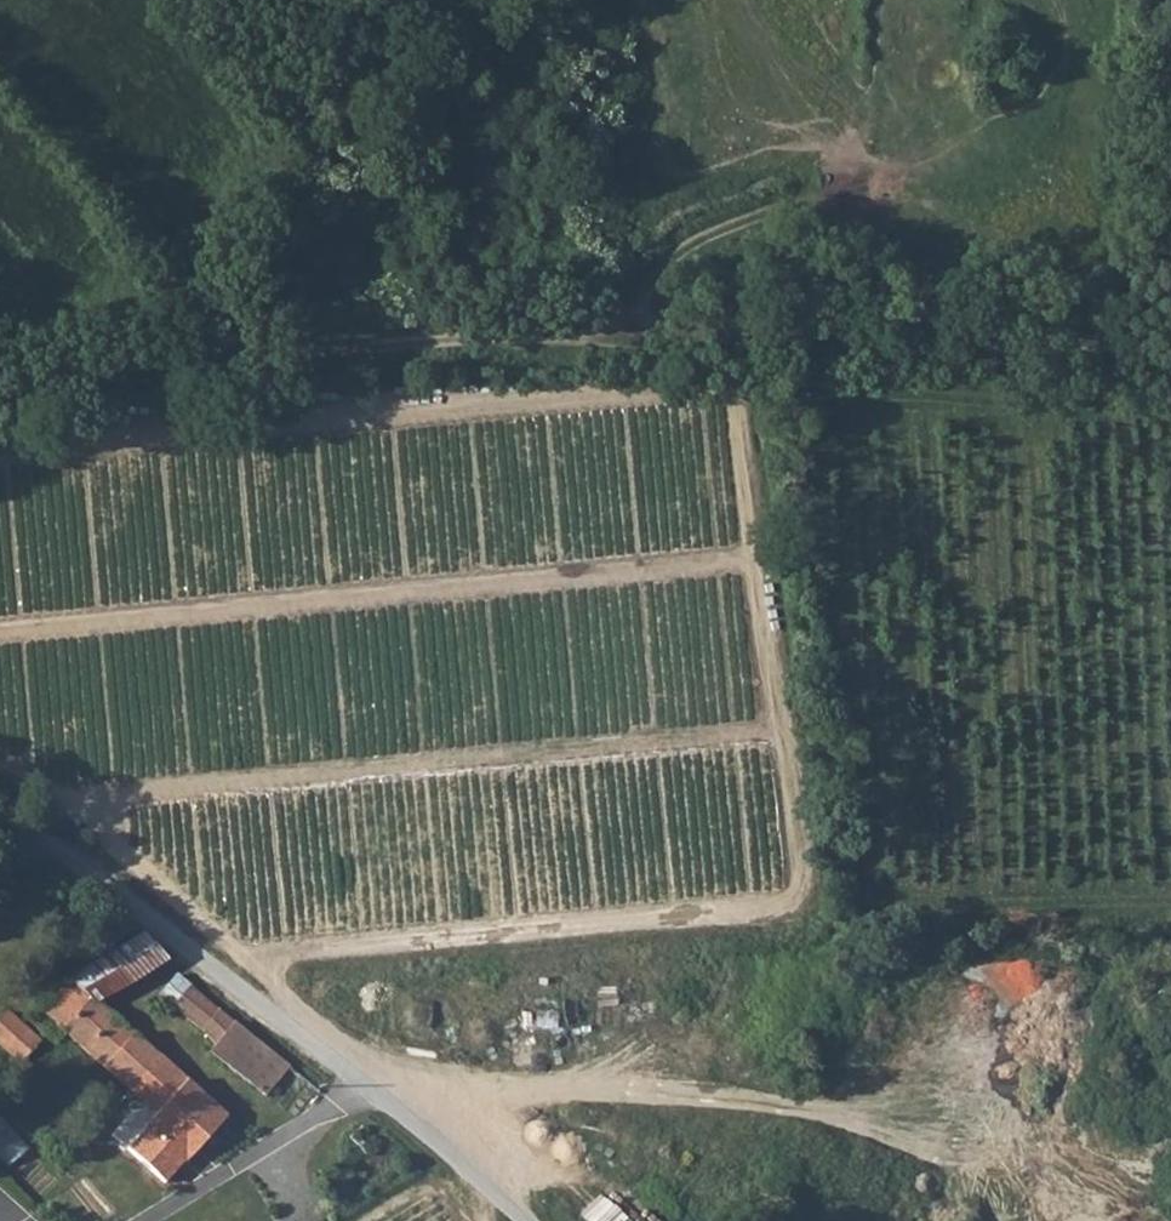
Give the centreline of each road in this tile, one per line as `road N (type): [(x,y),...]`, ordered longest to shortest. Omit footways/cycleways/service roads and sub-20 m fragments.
road 1 (track): [(1170,373),(912,341),(791,335),(102,359),(0,394)]
road 2 (unclassified): [(525,1220),(451,1149),(242,999),(150,919),(0,822)]

